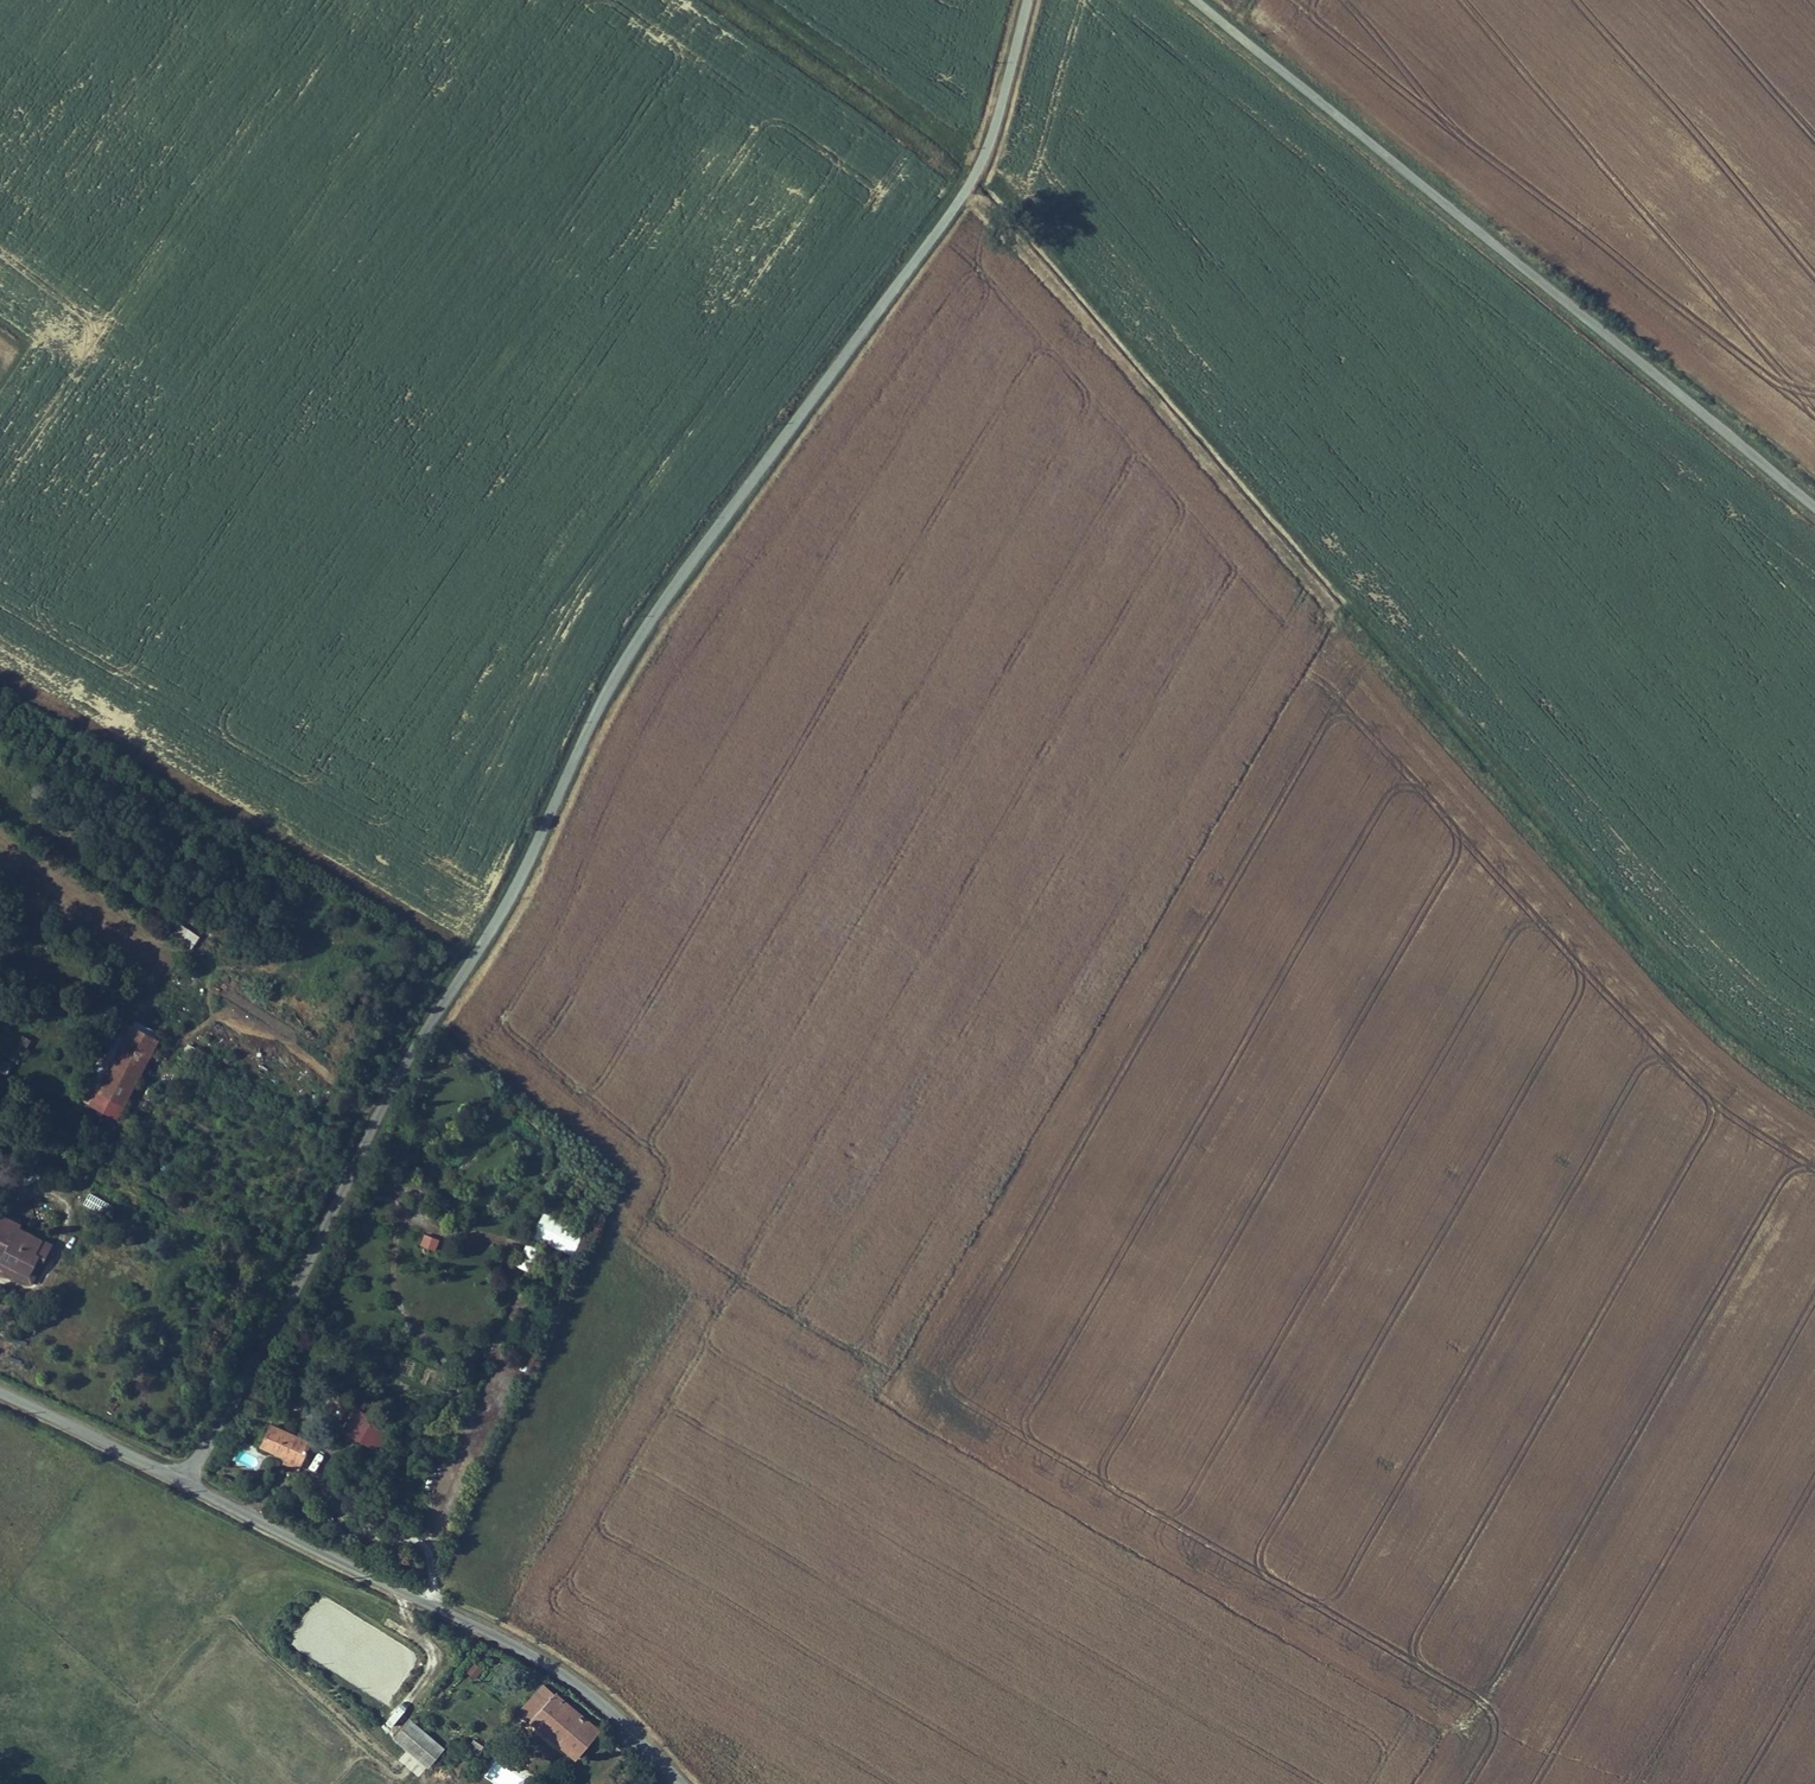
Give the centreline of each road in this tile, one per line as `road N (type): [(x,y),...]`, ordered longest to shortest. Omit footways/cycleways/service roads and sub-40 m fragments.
road 1 (unclassified): [(183,1484),(248,1380),(405,1068),(507,903),(620,669),(972,180),(993,131),(1027,0)]
road 2 (unclassified): [(1196,0),(1814,506)]
road 3 (tertiary): [(183,1484),(578,1678),(687,1783)]
road 4 (tertiary): [(0,1390),(183,1484)]

